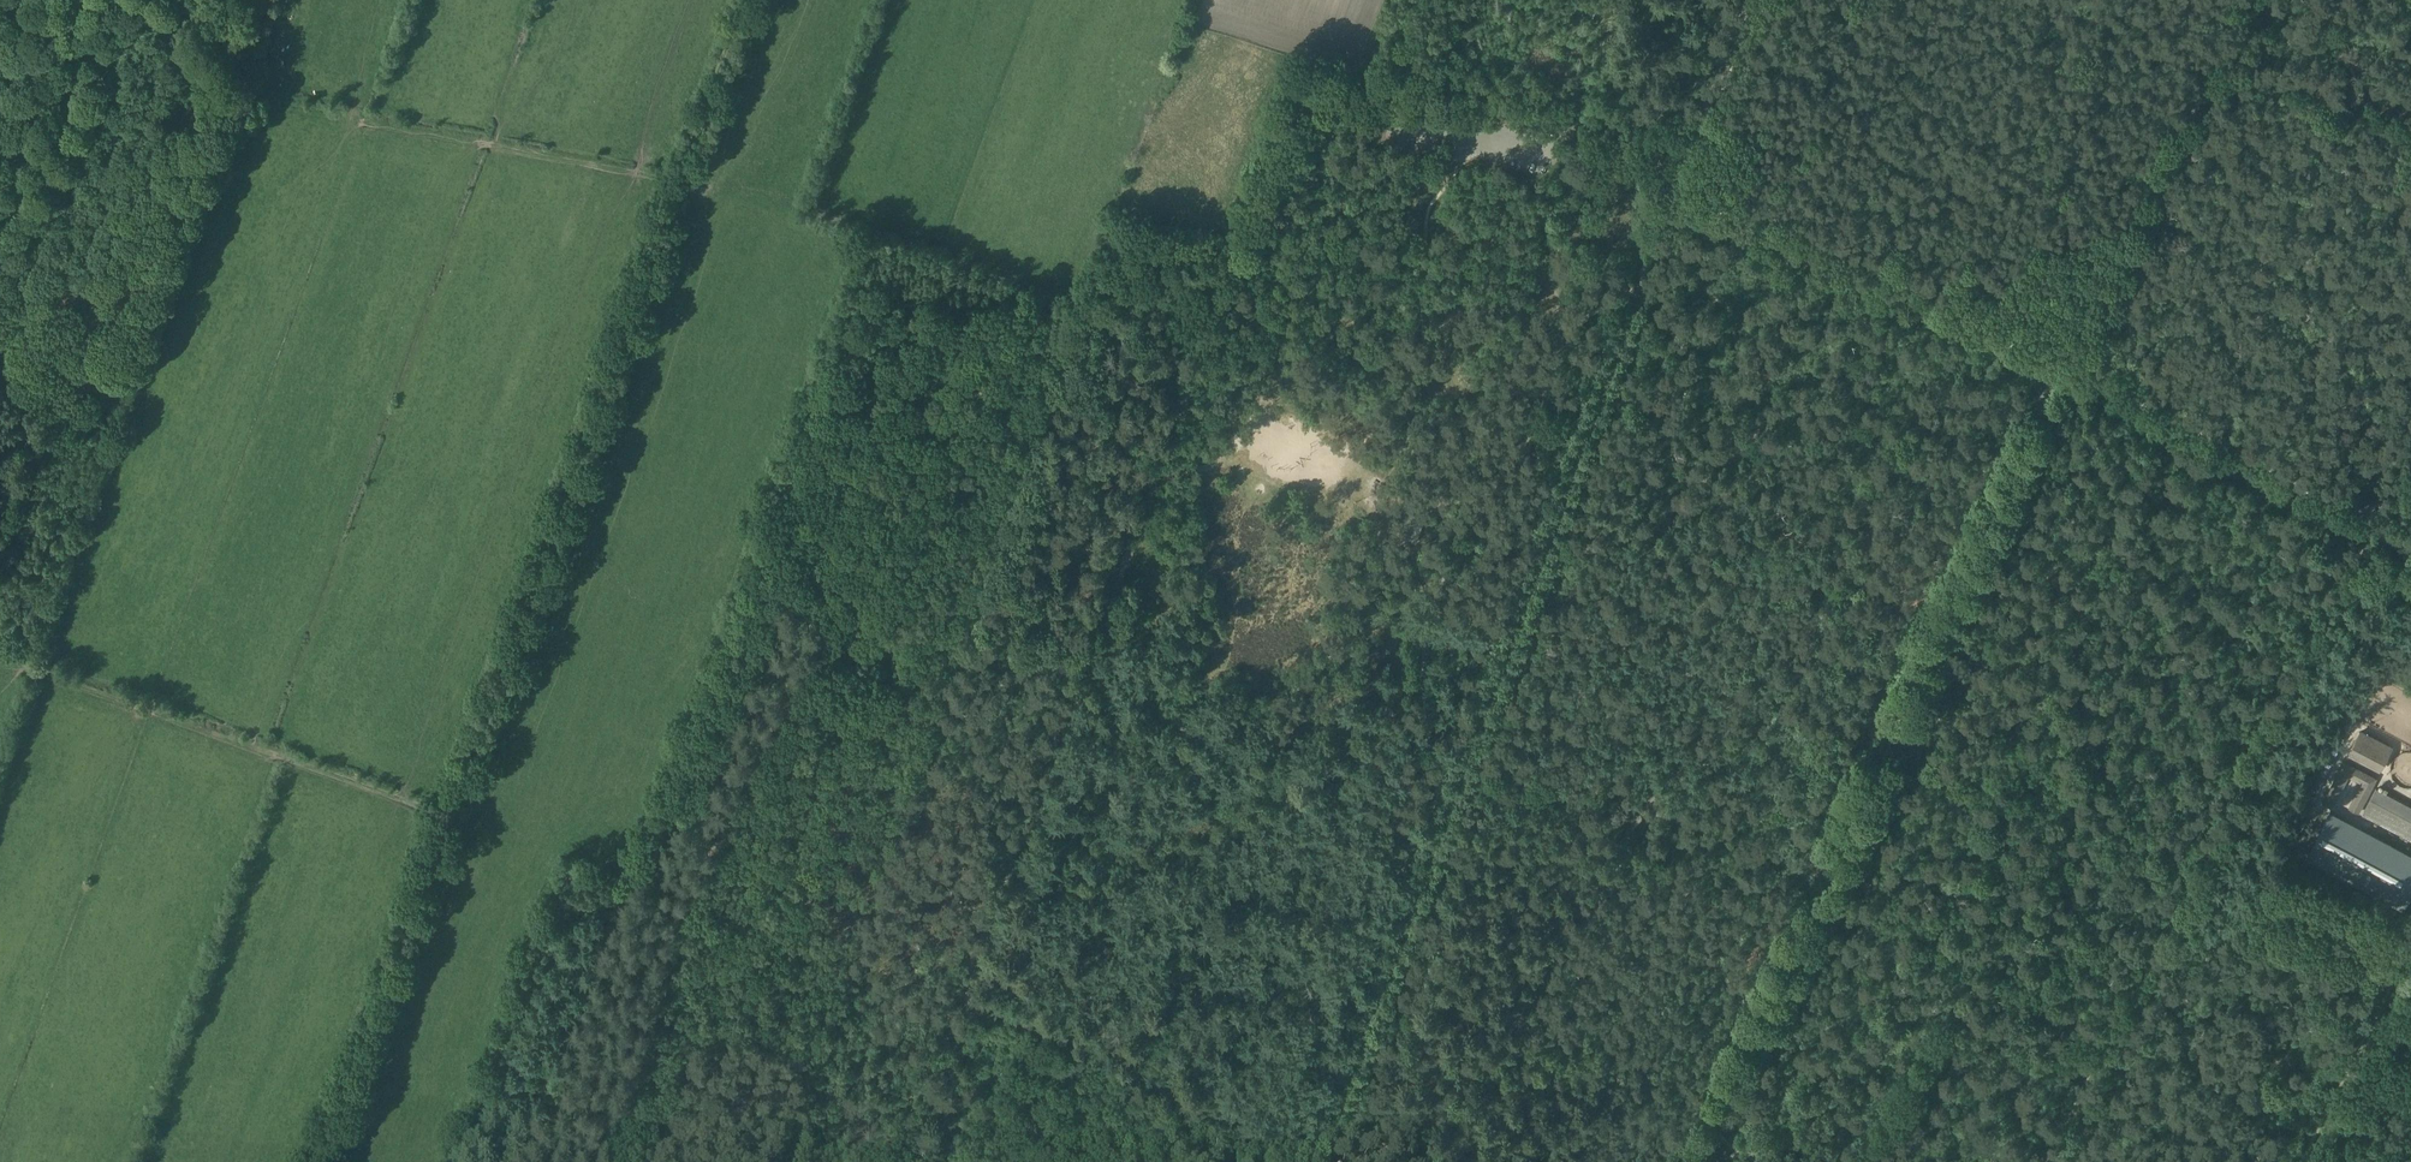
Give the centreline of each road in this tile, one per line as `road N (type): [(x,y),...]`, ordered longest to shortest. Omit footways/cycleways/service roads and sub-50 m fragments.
road 1 (track): [(1407,116),(1378,172),(1332,219),(1288,294),(1205,351),(1109,612),(1124,676),(1183,732),(1297,759),(1351,784),(1395,780),(1417,752),(1426,649),(1442,586),(1531,430),(1560,344),(1655,255),(1391,955)]
road 2 (track): [(315,1161),(740,0)]
road 3 (track): [(648,1011),(665,939),(696,881),(850,669),(991,310)]
road 4 (track): [(2365,530),(2064,376),(1676,201)]
road 5 (track): [(2355,549),(2047,1161)]
road 6 (track): [(1109,612),(991,913),(959,1003),(953,1044),(907,1161)]
road 7 (track): [(1897,736),(1714,1136)]
road 8 (track): [(2410,119),(1998,0)]
road 9 (track): [(2067,370),(1897,736)]
road 10 (track): [(2067,370),(2212,58),(2224,0)]
road 11 (track): [(443,811),(132,705)]
road 12 (track): [(675,178),(355,121)]
road 13 (unclassified): [(1407,116),(1554,144),(1597,140),(1690,162)]
road 14 (track): [(2302,1161),(2410,957)]
road 15 (track): [(1391,955),(1319,1150)]
road 16 (unclassified): [(1690,162),(1750,0)]
road 17 (track): [(591,1161),(648,1011)]

